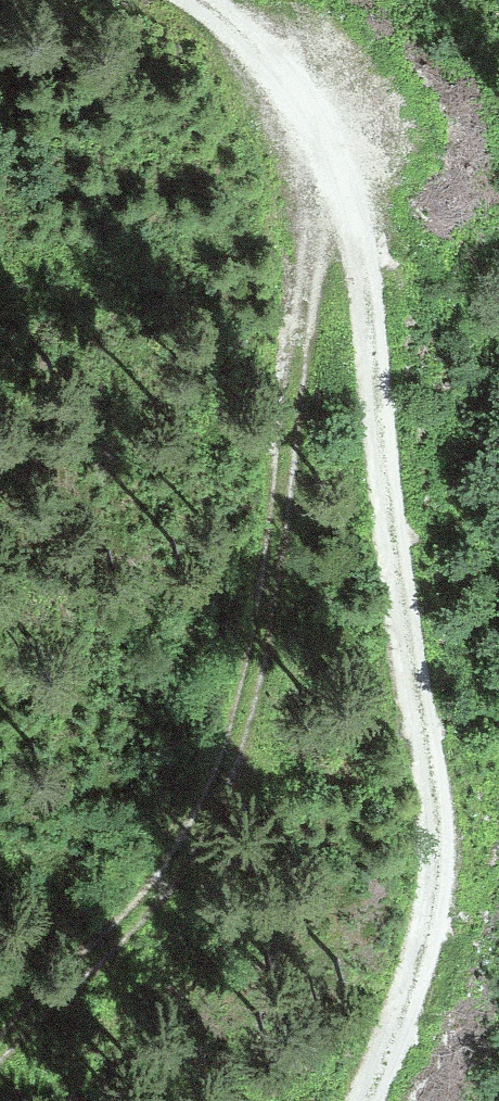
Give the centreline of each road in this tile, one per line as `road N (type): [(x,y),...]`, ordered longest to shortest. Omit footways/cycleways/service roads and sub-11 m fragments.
road 1 (track): [(366,1100),(426,954),(450,854),(411,661),(375,303),(311,79),(218,0)]
road 2 (track): [(338,172),(303,287),(262,670),(197,840),(0,1048)]

